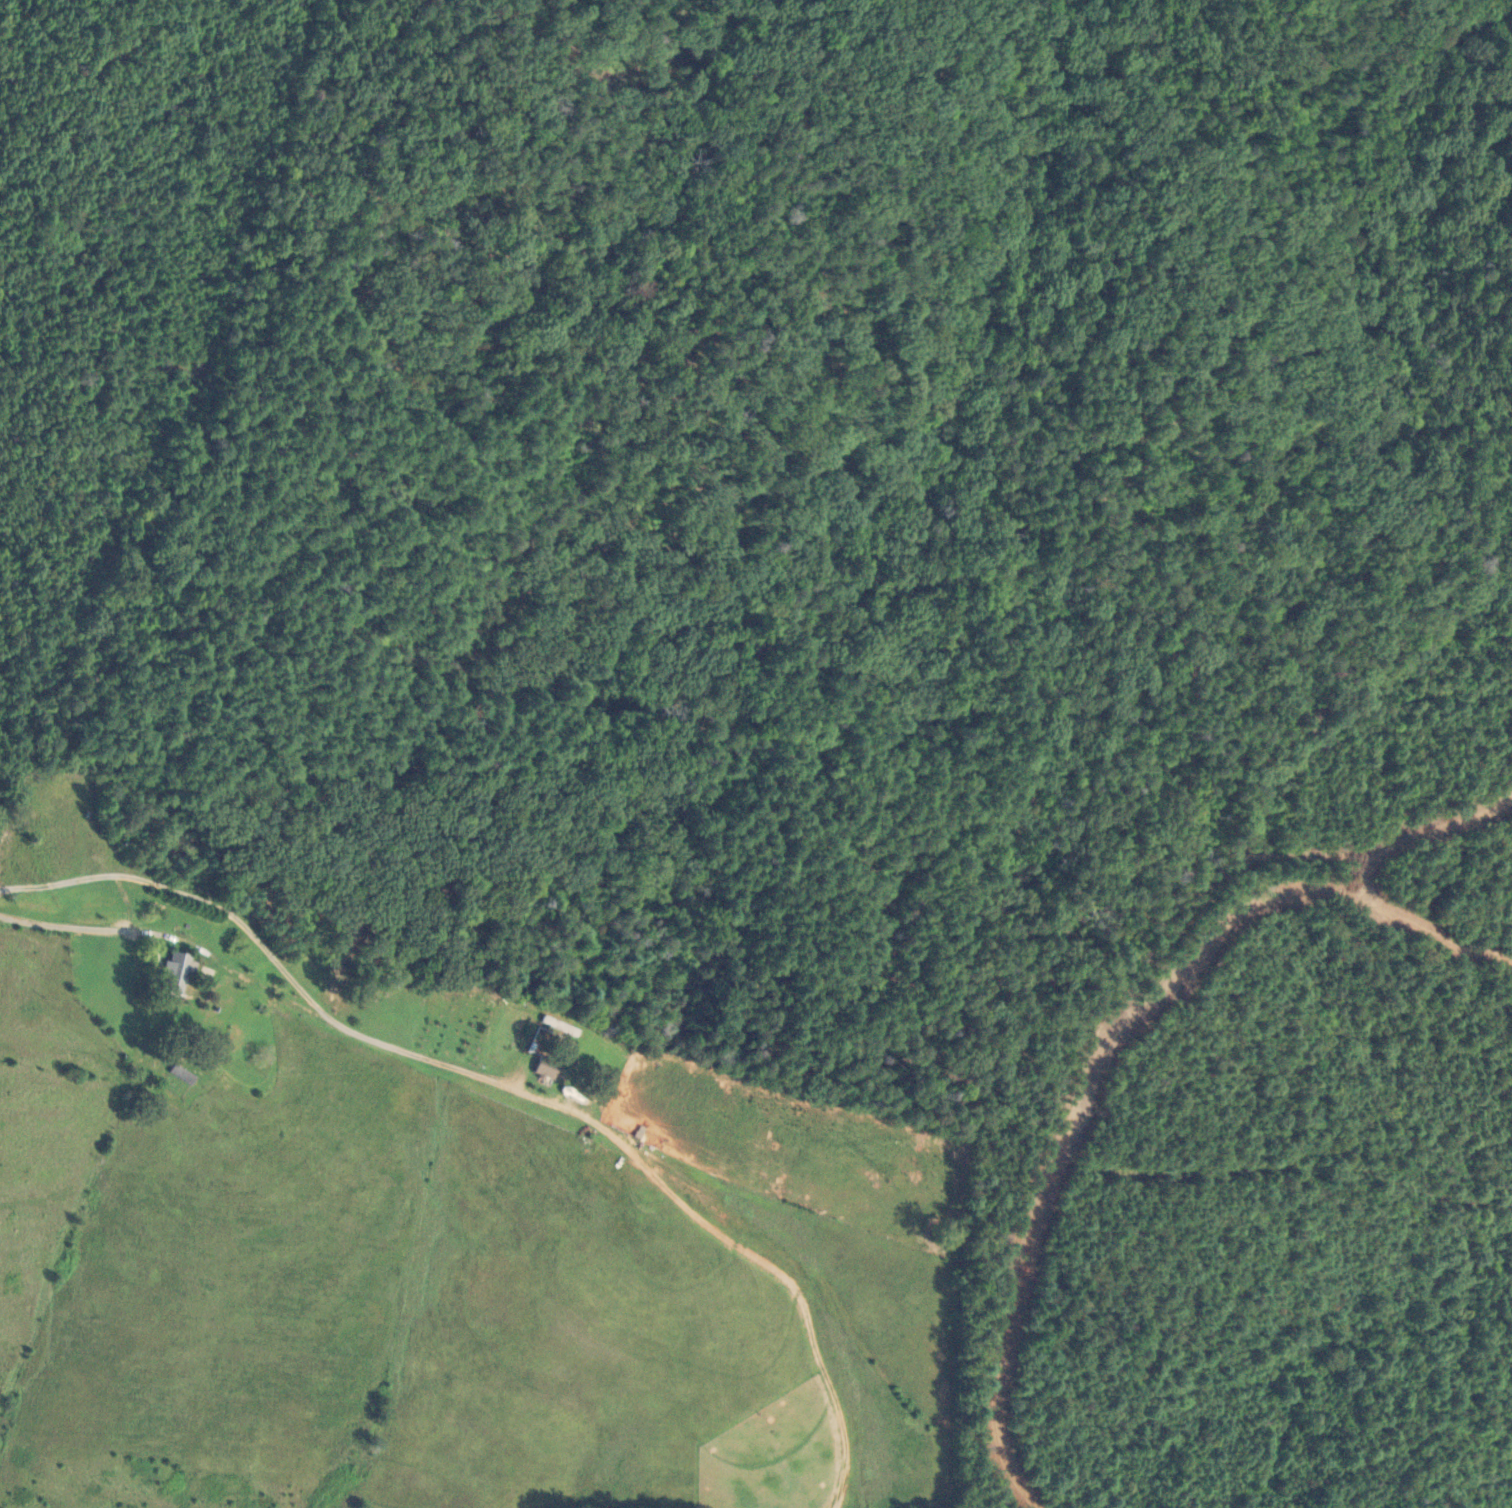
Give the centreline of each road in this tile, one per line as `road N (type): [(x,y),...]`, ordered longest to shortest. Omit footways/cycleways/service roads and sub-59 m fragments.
road 1 (residential): [(454,1066),(336,1024),(183,938),(0,915)]

